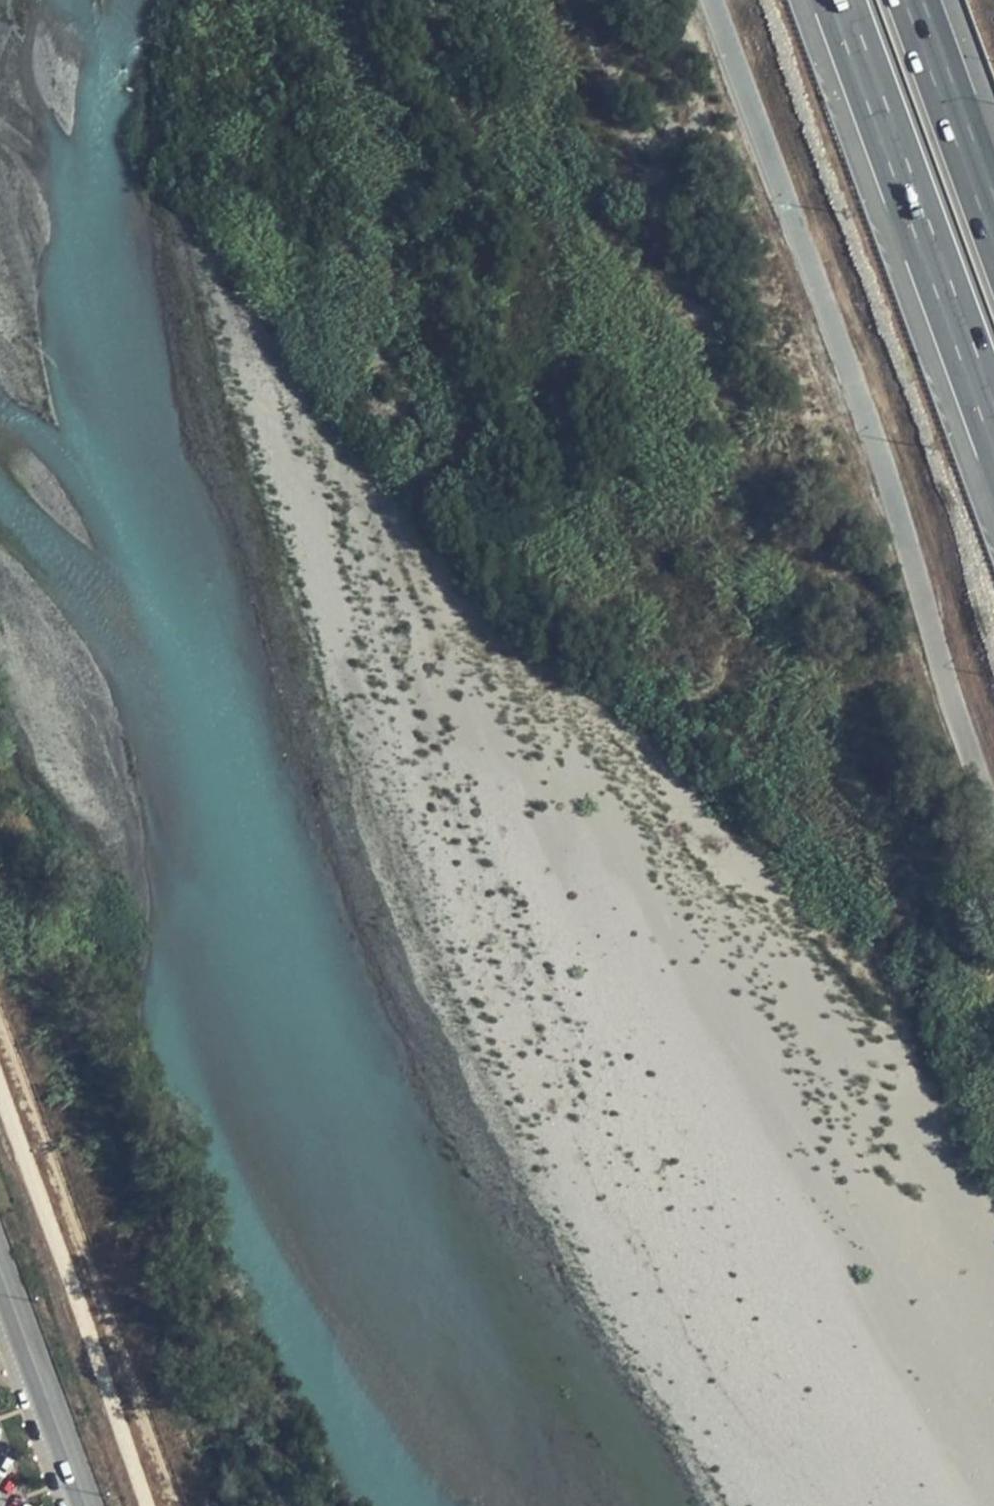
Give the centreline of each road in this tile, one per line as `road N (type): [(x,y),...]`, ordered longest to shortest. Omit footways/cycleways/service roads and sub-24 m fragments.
road 1 (motorway): [(839,0),(993,427)]
road 2 (secondary): [(89,1505),(0,1264)]
road 3 (motorway): [(993,224),(912,0)]

